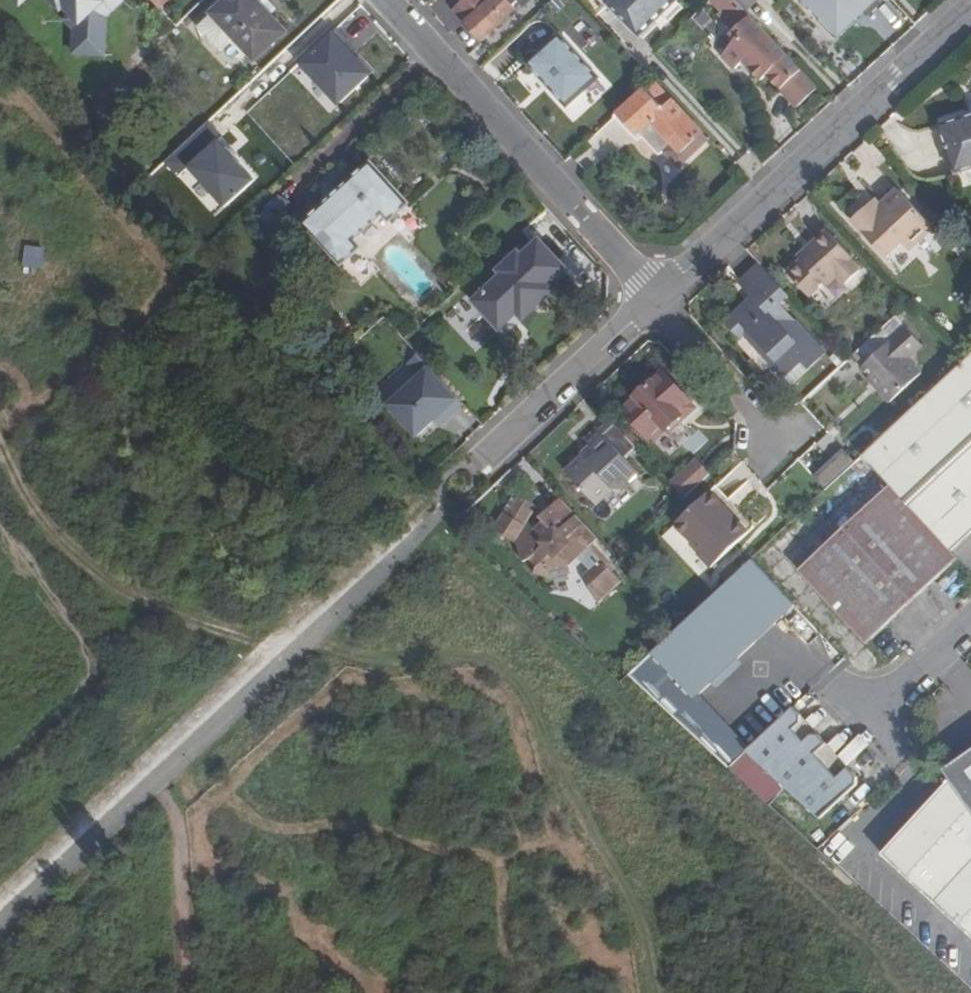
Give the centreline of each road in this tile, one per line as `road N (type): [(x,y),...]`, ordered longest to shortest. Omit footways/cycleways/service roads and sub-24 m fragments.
road 1 (unclassified): [(0,910),(430,506)]
road 2 (residential): [(659,297),(970,15)]
road 3 (residential): [(387,0),(659,297)]
road 4 (track): [(278,647),(129,597),(16,478),(0,442)]
road 5 (residential): [(430,506),(652,304)]
road 6 (residential): [(792,443),(652,304)]
road 7 (residential): [(868,719),(970,619)]

